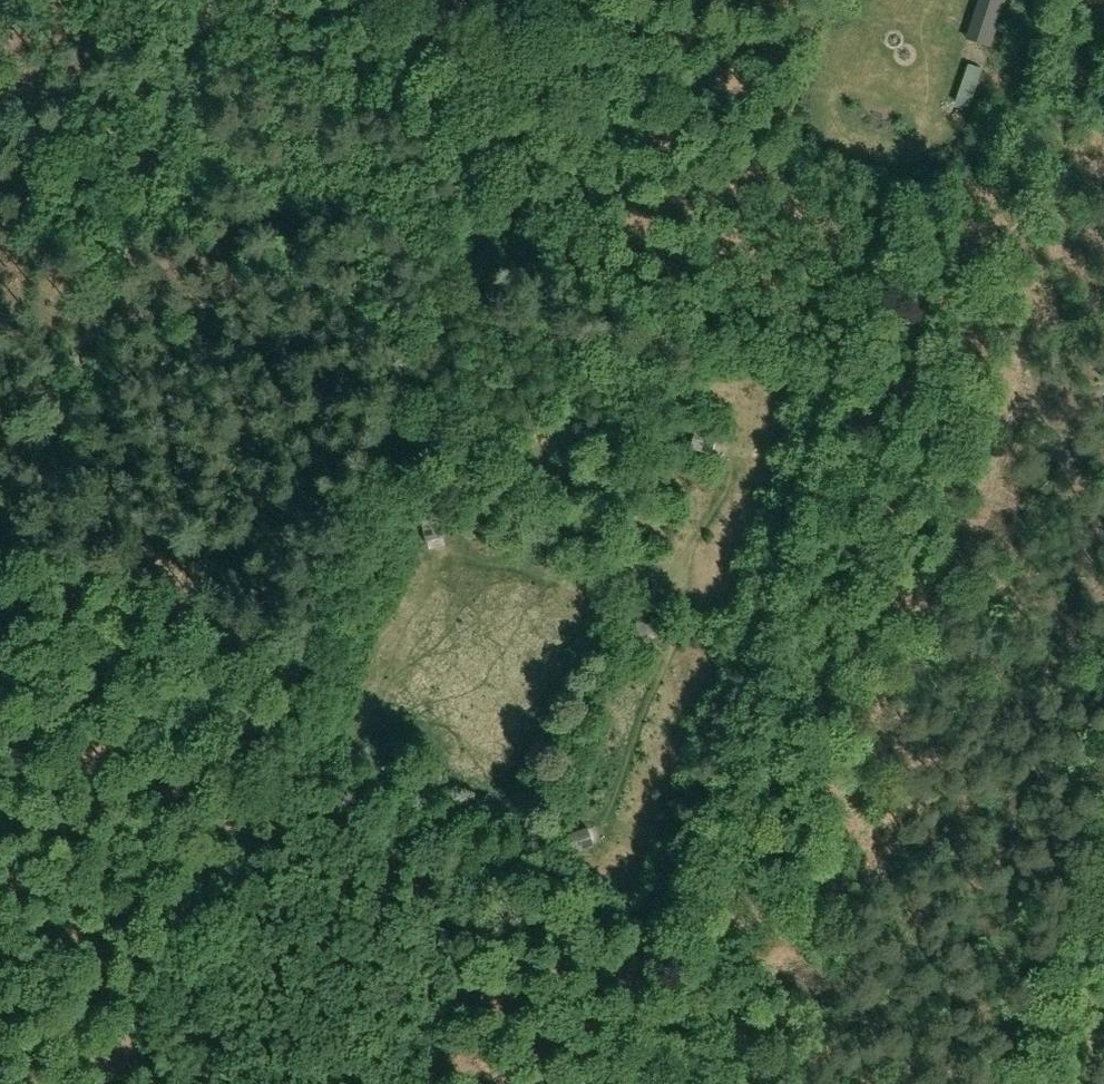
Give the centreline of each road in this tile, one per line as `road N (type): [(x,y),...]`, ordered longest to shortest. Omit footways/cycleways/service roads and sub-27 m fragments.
road 1 (track): [(16,510),(195,0)]
road 2 (track): [(1103,728),(975,1083)]
road 3 (track): [(550,193),(587,107),(590,0)]

